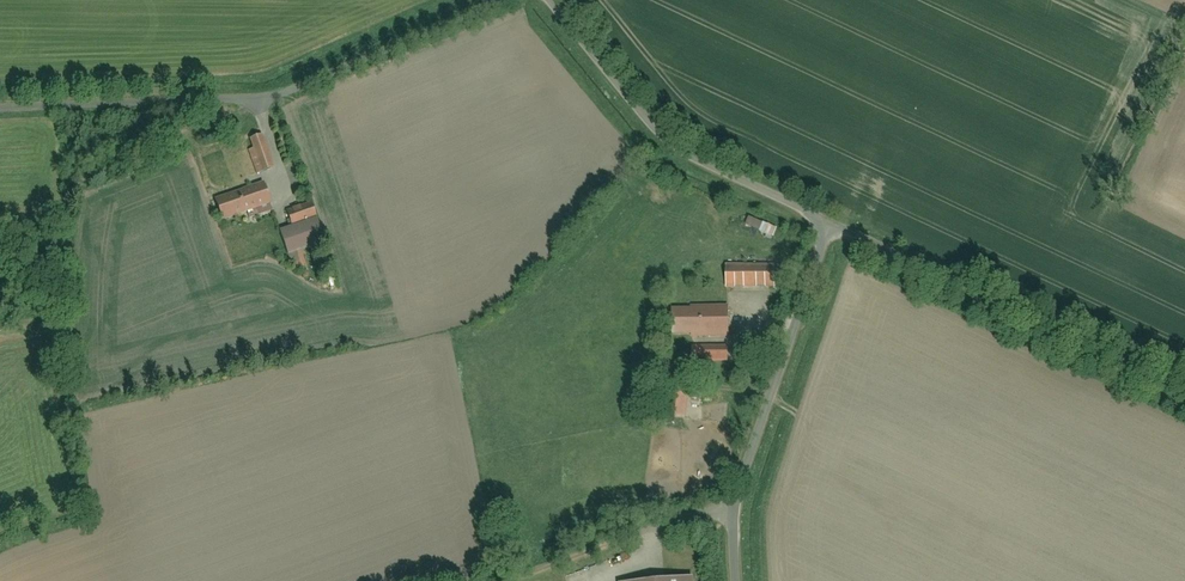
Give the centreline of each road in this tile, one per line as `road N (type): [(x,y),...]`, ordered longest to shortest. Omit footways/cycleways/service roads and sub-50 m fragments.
road 1 (residential): [(0,109),(258,99),(502,0)]
road 2 (residential): [(829,226),(1184,392)]
road 3 (residential): [(829,226),(736,494),(735,580)]
road 4 (residential): [(551,0),(660,135),(829,226)]
road 5 (track): [(517,580),(607,546),(734,516)]
road 6 (track): [(258,99),(85,181)]

